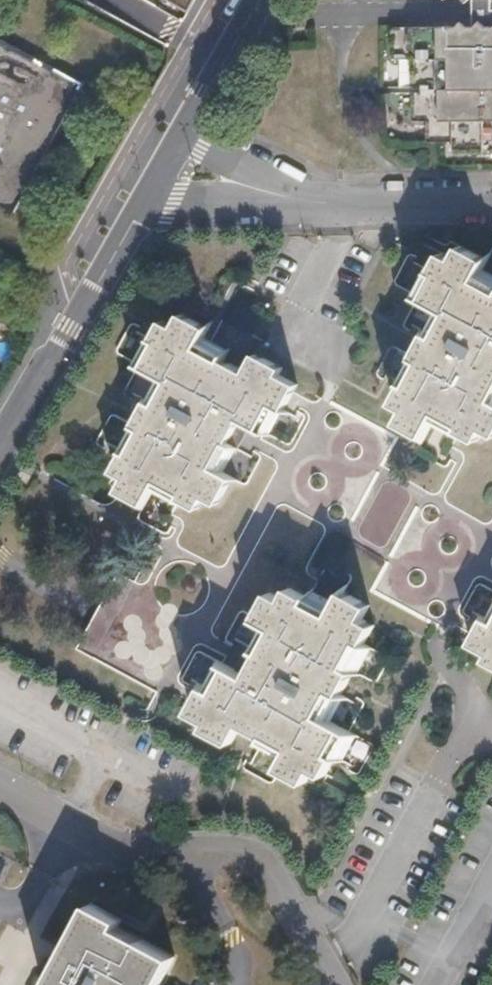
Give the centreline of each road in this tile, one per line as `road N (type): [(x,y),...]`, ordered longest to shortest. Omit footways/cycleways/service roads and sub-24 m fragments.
road 1 (residential): [(0,786),(112,848),(240,855),(258,867),(325,984)]
road 2 (residential): [(153,177),(355,203),(491,202)]
road 3 (residential): [(153,177),(0,443)]
road 4 (residential): [(255,0),(153,177)]

